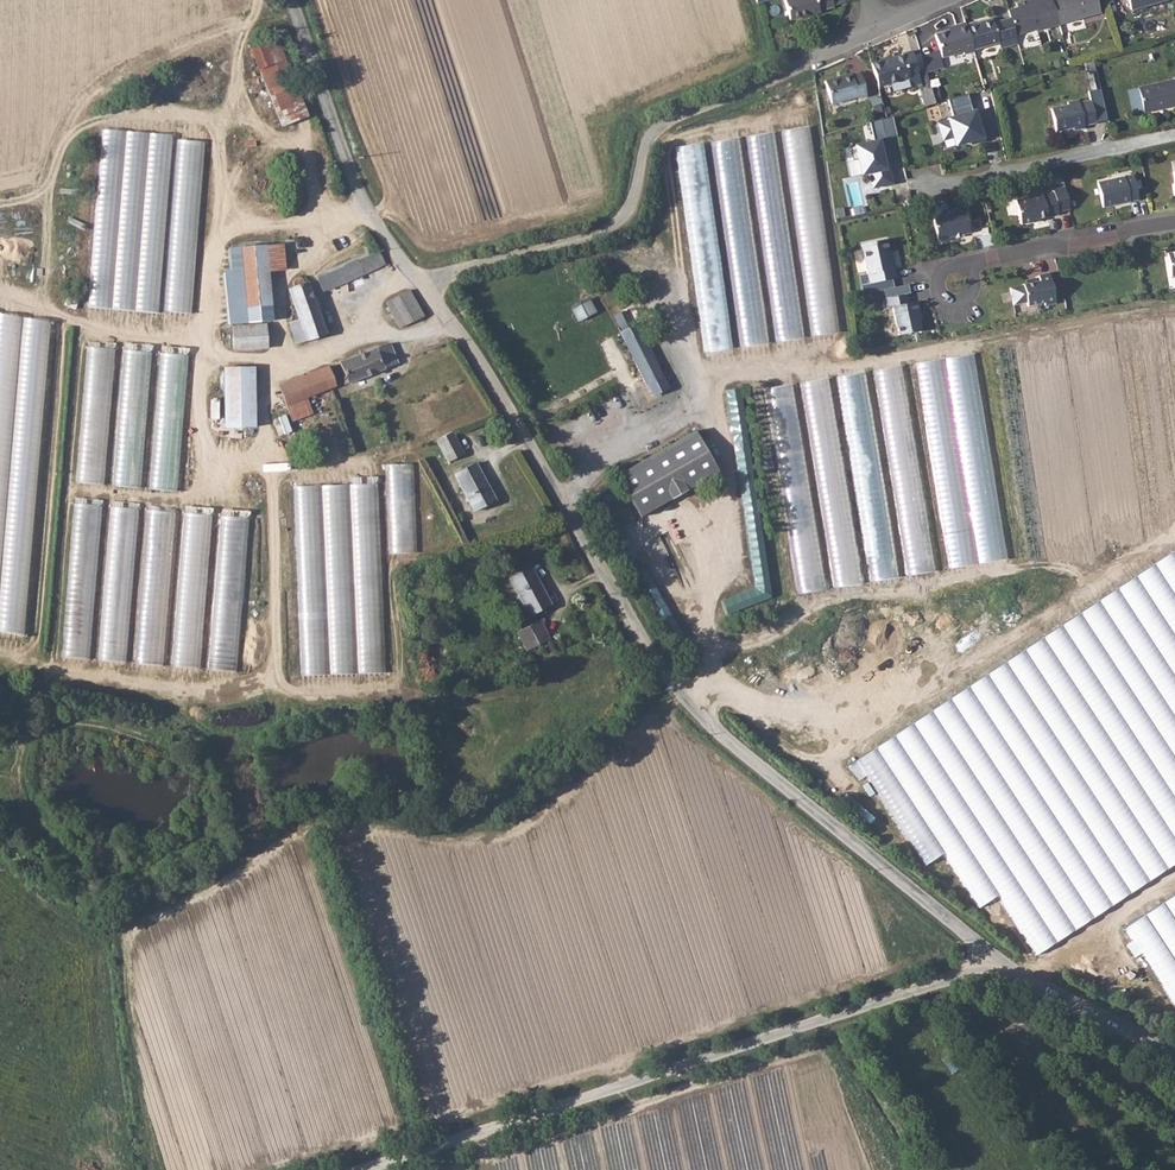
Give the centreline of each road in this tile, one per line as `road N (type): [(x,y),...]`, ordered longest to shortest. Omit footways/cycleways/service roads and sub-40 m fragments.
road 1 (unclassified): [(999,964),(689,707),(425,290)]
road 2 (unclassified): [(999,964),(377,1169)]
road 3 (residential): [(425,290),(469,266),(610,228),(631,207),(653,130),(878,28)]
road 4 (unclassified): [(425,290),(358,190),(291,0)]
road 5 (residential): [(1174,134),(925,189)]
road 6 (residential): [(1174,225),(963,266)]
road 7 (unclassified): [(1174,1057),(999,964)]

